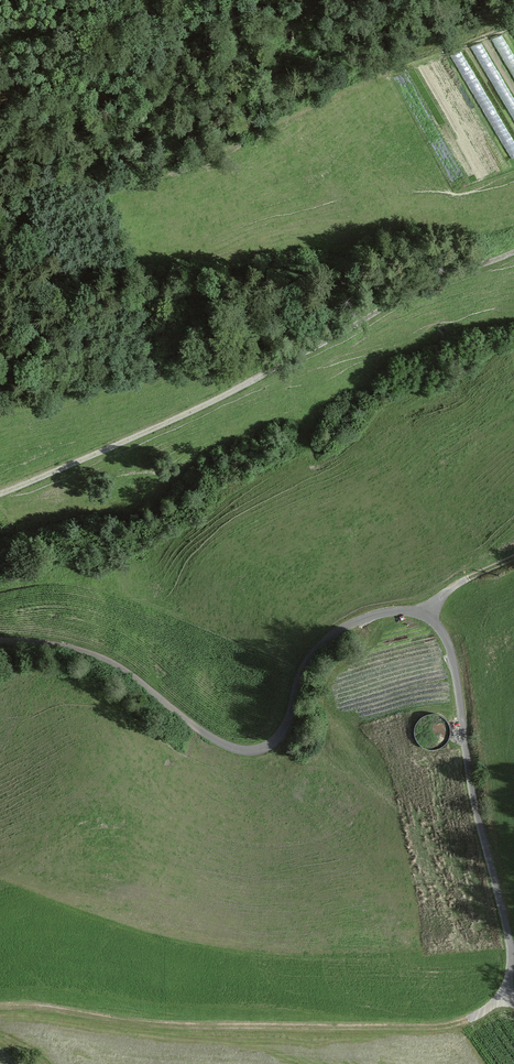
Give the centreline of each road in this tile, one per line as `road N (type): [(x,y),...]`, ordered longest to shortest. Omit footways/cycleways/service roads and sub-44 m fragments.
road 1 (track): [(513,251),(409,295),(207,405),(0,495)]
road 2 (track): [(0,162),(62,170),(161,161),(513,9)]
road 3 (track): [(427,618),(398,613),(346,631),(322,653),(277,746),(261,753),(224,746),(95,656),(0,643)]
road 4 (track): [(0,1011),(179,1028),(435,1030),(505,996)]
road 5 (track): [(505,996),(511,948),(479,807),(458,660),(427,618)]

